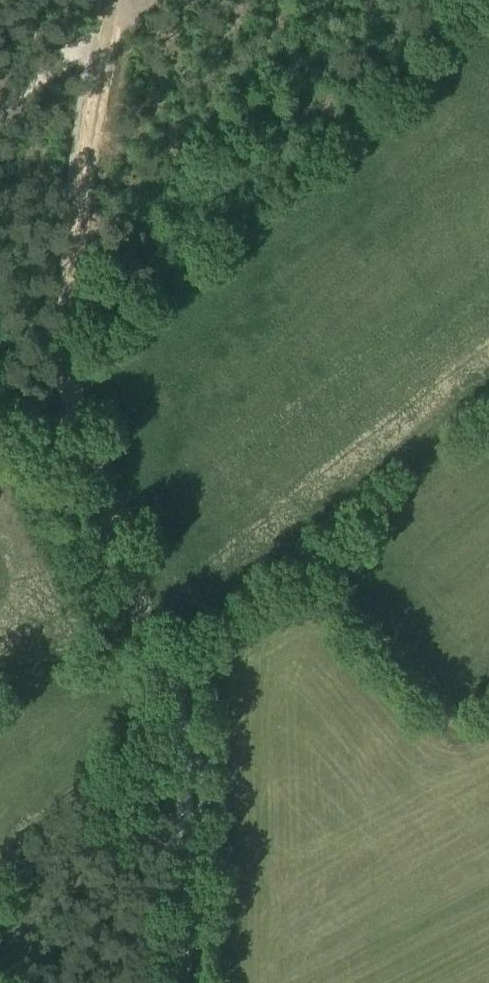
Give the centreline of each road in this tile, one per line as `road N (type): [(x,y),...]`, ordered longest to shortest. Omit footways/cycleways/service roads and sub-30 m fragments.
road 1 (track): [(165,662),(71,373),(73,299),(114,14)]
road 2 (track): [(488,725),(450,720),(350,609),(315,602),(182,663)]
road 3 (track): [(178,982),(185,758),(165,662)]
road 4 (track): [(0,112),(93,28)]

